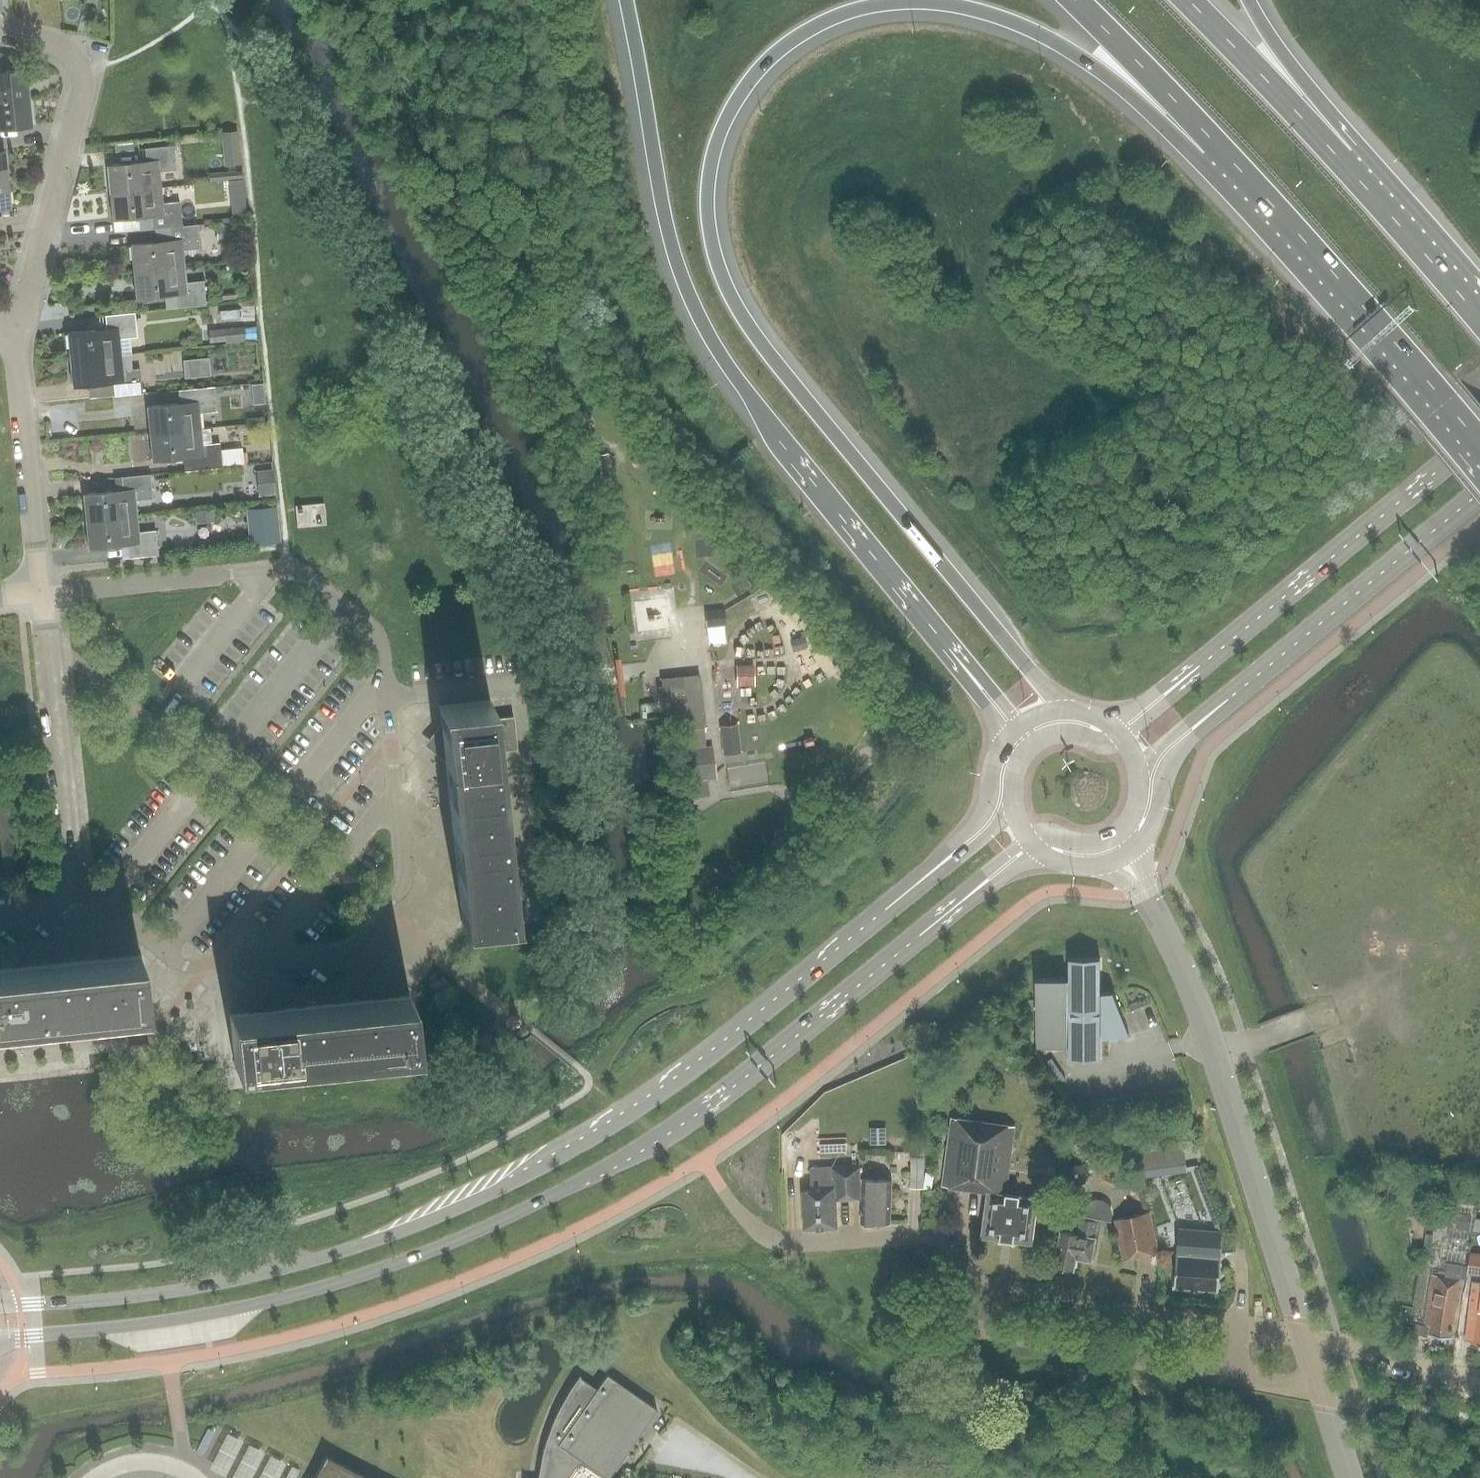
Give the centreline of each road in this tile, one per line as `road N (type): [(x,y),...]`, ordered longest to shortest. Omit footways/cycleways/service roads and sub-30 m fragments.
road 1 (trunk): [(1073,711),(1006,642),(729,295),(710,231),(715,153),(753,79),(782,49),(817,25),(905,2),(950,4),(1032,30),(1225,154)]
road 2 (secondary): [(0,1340),(261,1304),(370,1273),(526,1210),(616,1167),(703,1110),(951,911)]
road 3 (secondary): [(920,882),(671,1080),(507,1186),(449,1213),(243,1279),(120,1298),(0,1304)]
road 4 (trunk): [(625,0),(690,303),(781,443),(966,670)]
road 5 (unclassified): [(383,908),(403,864),(384,647),(371,629),(300,569),(37,590)]
road 6 (unclassified): [(1141,886),(1178,951),(1307,1340)]
road 7 (trunk): [(1225,154),(1479,443)]
road 8 (secondary): [(1479,435),(1200,666)]
road 9 (residential): [(12,325),(84,76),(64,50),(0,33)]
road 10 (unclassified): [(383,908),(353,945),(209,965),(168,960),(66,894)]
road 11 (secondary): [(1229,700),(1479,494)]
road 12 (residential): [(1231,1376),(1238,1328),(979,1282)]
road 13 (unclassified): [(66,894),(37,590)]
road 14 (residential): [(979,1282),(976,1320),(987,1333),(1231,1376)]
road 15 (residential): [(736,1208),(779,1242),(927,1238),(953,1251),(979,1282)]
road 16 (residential): [(37,590),(12,325)]
road 17 (trunk): [(1346,163),(1189,0)]
road 18 (trunk): [(1076,0),(1225,154)]
road 19 (trunk): [(1479,319),(1346,163)]
road 20 (secondary): [(1123,856),(1155,824),(1174,760),(1229,700)]
road 21 (trunk): [(1346,163),(1248,0)]
road 22 (residential): [(1479,1376),(1307,1340)]
road 23 (secondary): [(1004,746),(978,822),(920,882)]
road 24 (secondary): [(1013,808),(960,858),(920,882)]

